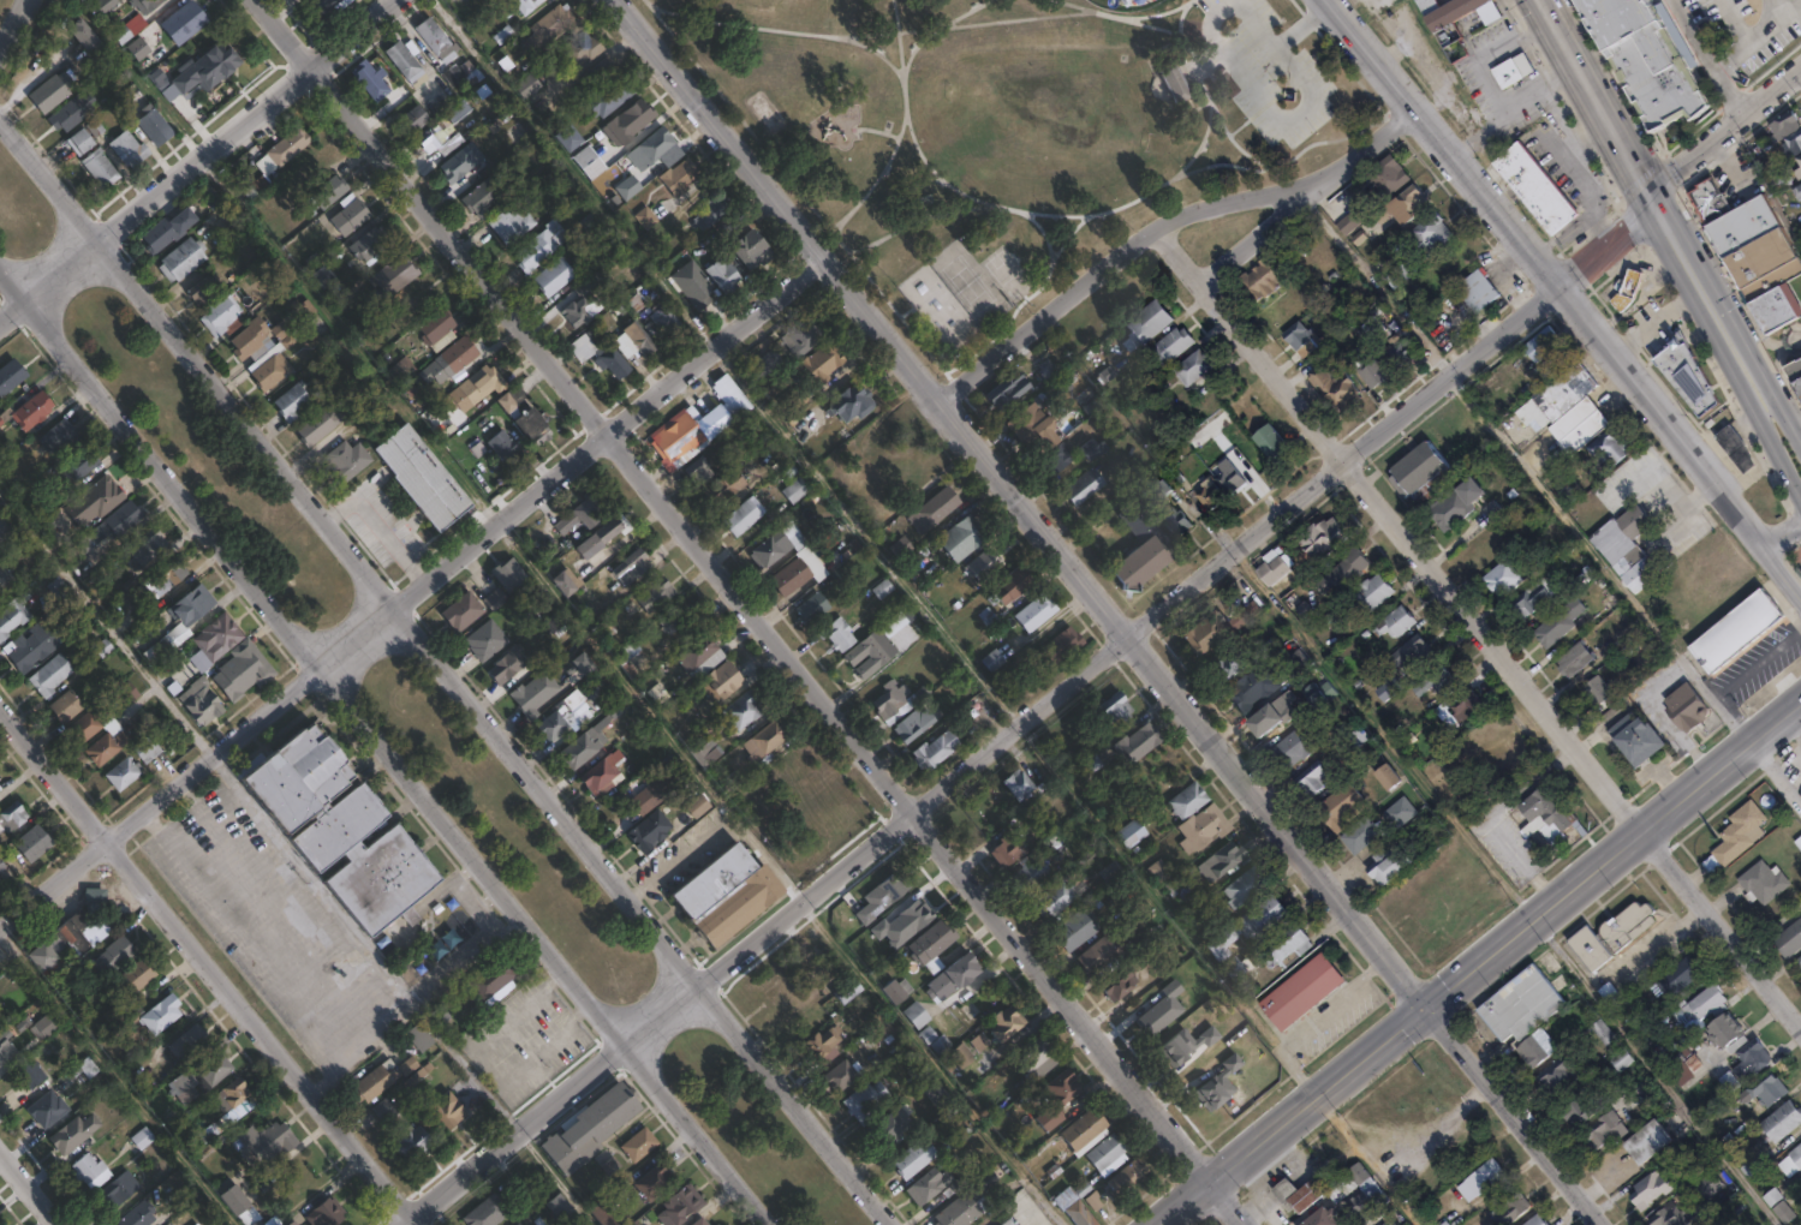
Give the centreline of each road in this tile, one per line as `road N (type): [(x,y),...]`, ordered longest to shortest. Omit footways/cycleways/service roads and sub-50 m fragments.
road 1 (residential): [(1250,1224),(470,252),(254,0)]
road 2 (residential): [(893,1224),(100,237)]
road 3 (residential): [(22,299),(766,1224)]
road 4 (residential): [(825,259),(0,927)]
road 5 (residential): [(1800,1025),(1158,228)]
road 6 (residential): [(1127,635),(402,1224)]
road 7 (tertiary): [(1800,708),(1161,1224)]
road 8 (residential): [(1127,635),(612,0)]
road 9 (residential): [(1601,1224),(1127,635)]
road 10 (residential): [(1800,590),(1328,0)]
road 11 (residential): [(417,1224),(0,707)]
road 12 (residential): [(1415,109),(1336,172),(1158,228),(936,404)]
road 13 (residential): [(1558,286),(1127,635)]
road 14 (primary): [(1800,465),(1540,0)]
road 15 (residential): [(395,0),(100,237)]
road 16 (residential): [(1650,198),(1800,63)]
road 17 (residential): [(100,237),(0,123)]
road 18 (residential): [(1650,198),(1558,286)]

